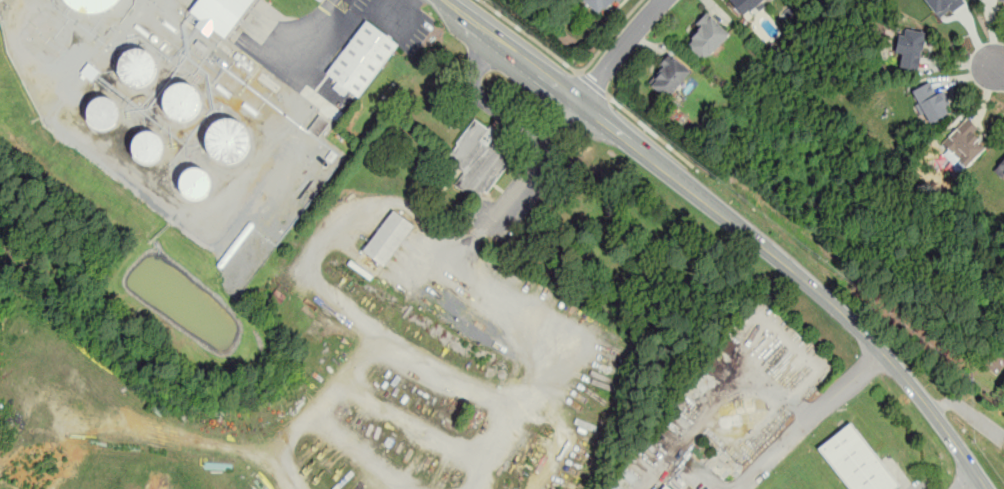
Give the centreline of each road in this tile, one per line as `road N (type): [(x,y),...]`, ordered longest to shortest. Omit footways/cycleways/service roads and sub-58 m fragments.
road 1 (secondary): [(446,0),(802,279),(906,379)]
road 2 (secondary): [(906,379),(985,488)]
road 3 (residential): [(583,100),(663,0)]

